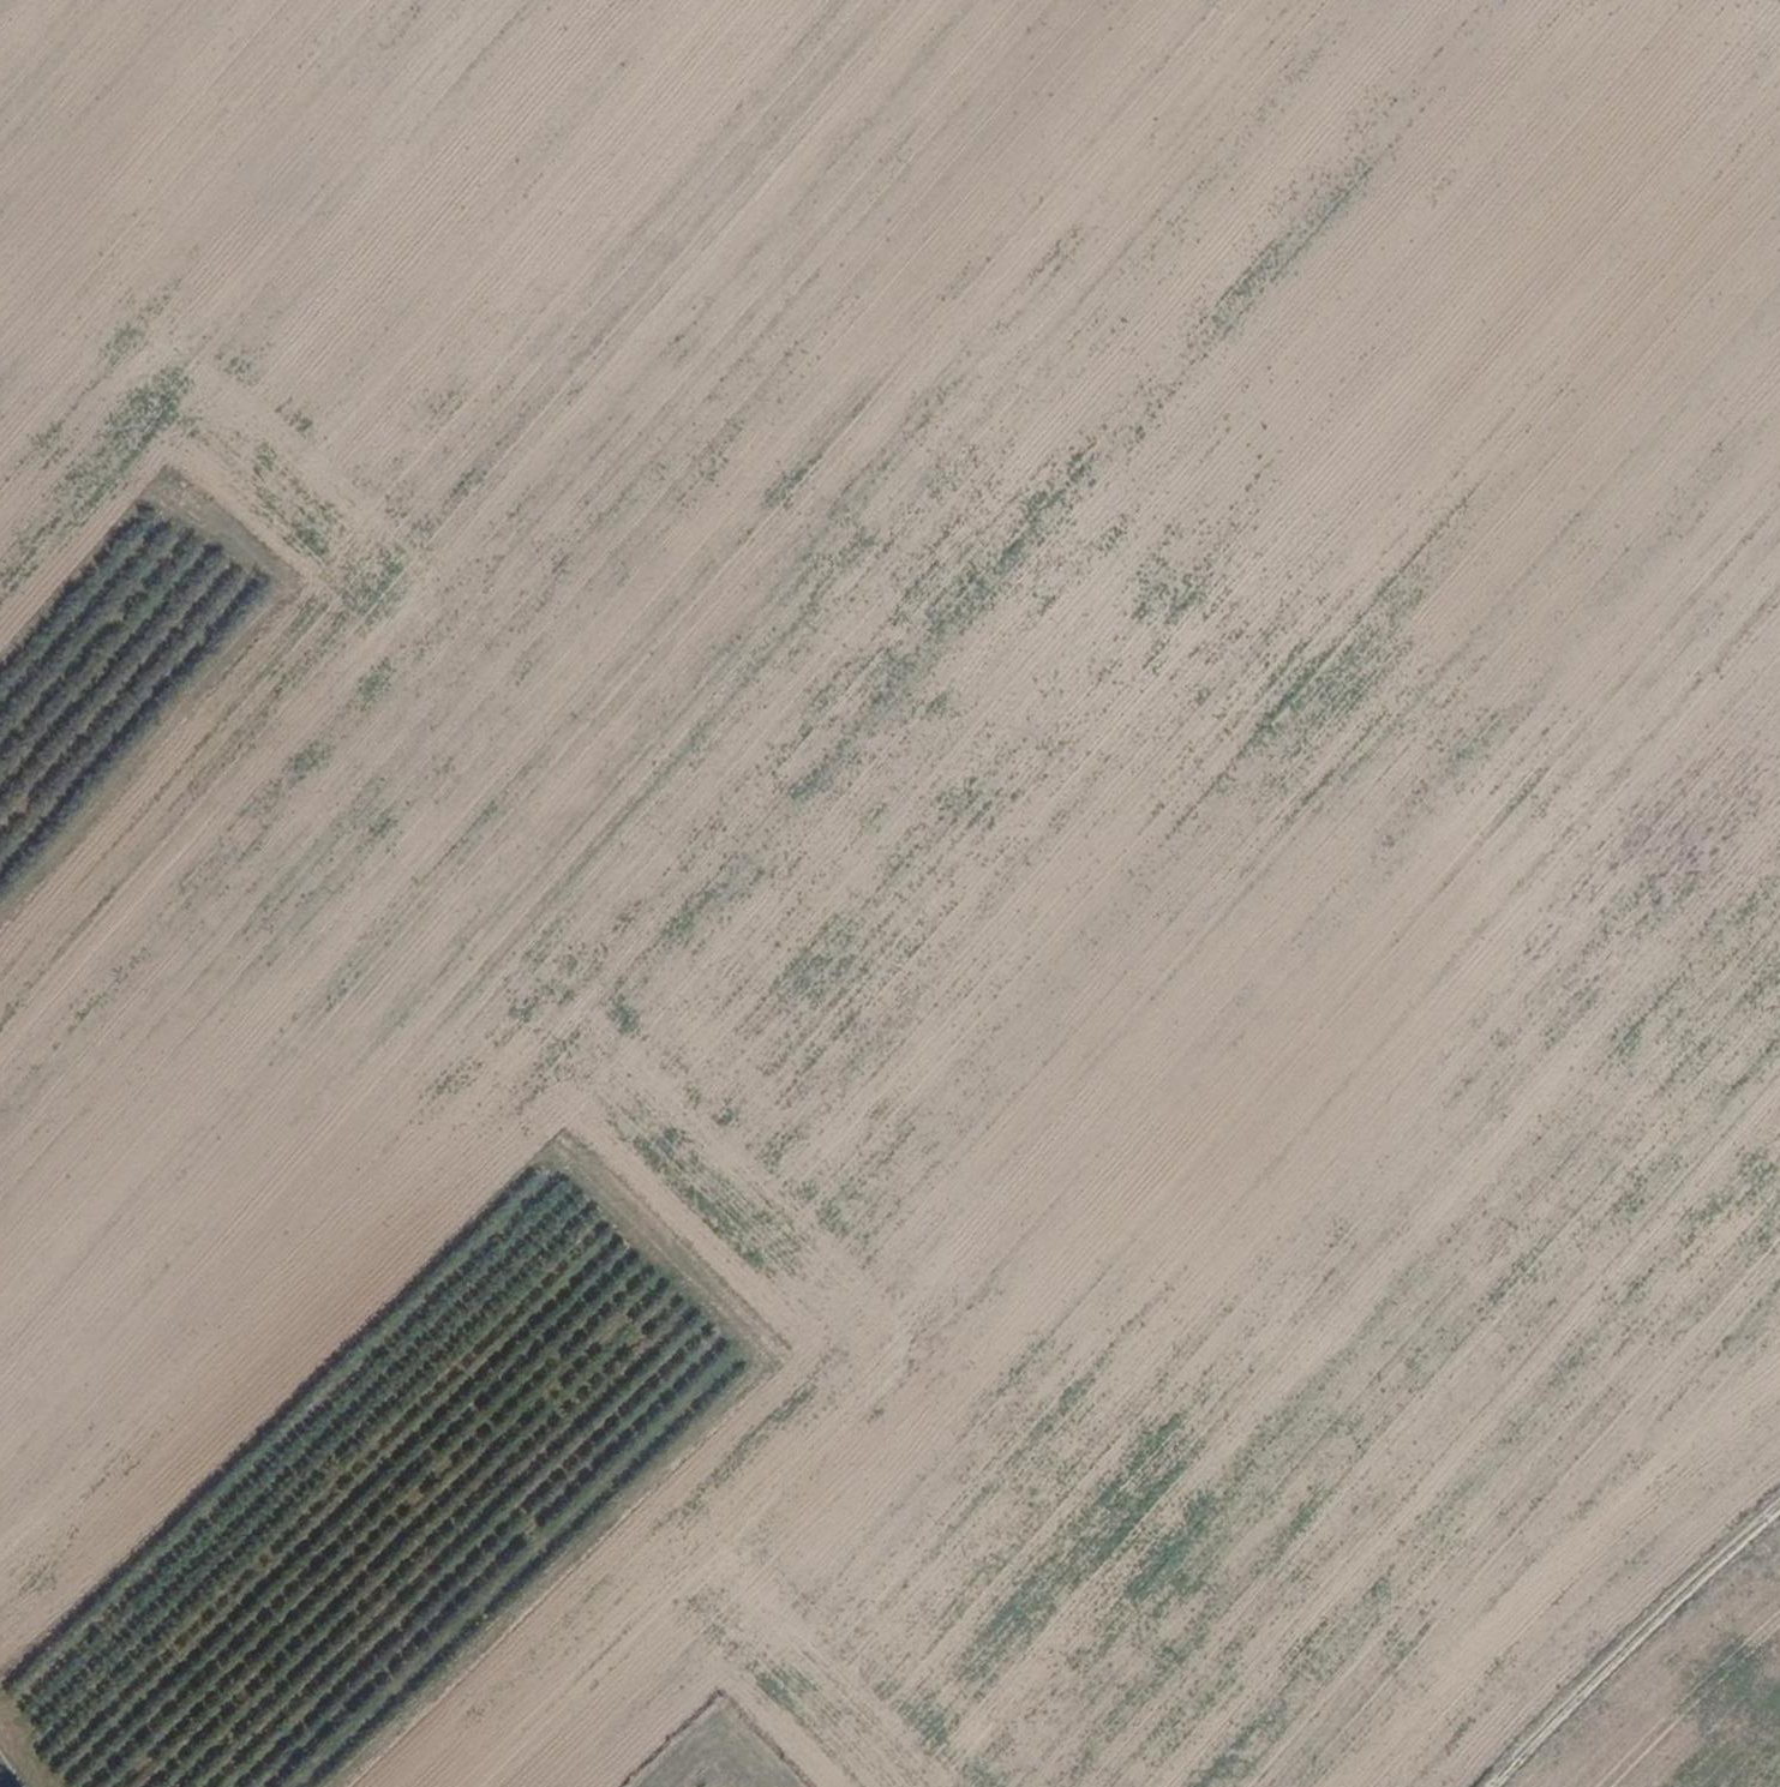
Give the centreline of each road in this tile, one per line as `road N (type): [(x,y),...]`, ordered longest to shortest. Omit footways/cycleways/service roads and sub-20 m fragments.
road 1 (track): [(1779,1521),(1569,1706),(1500,1786)]

